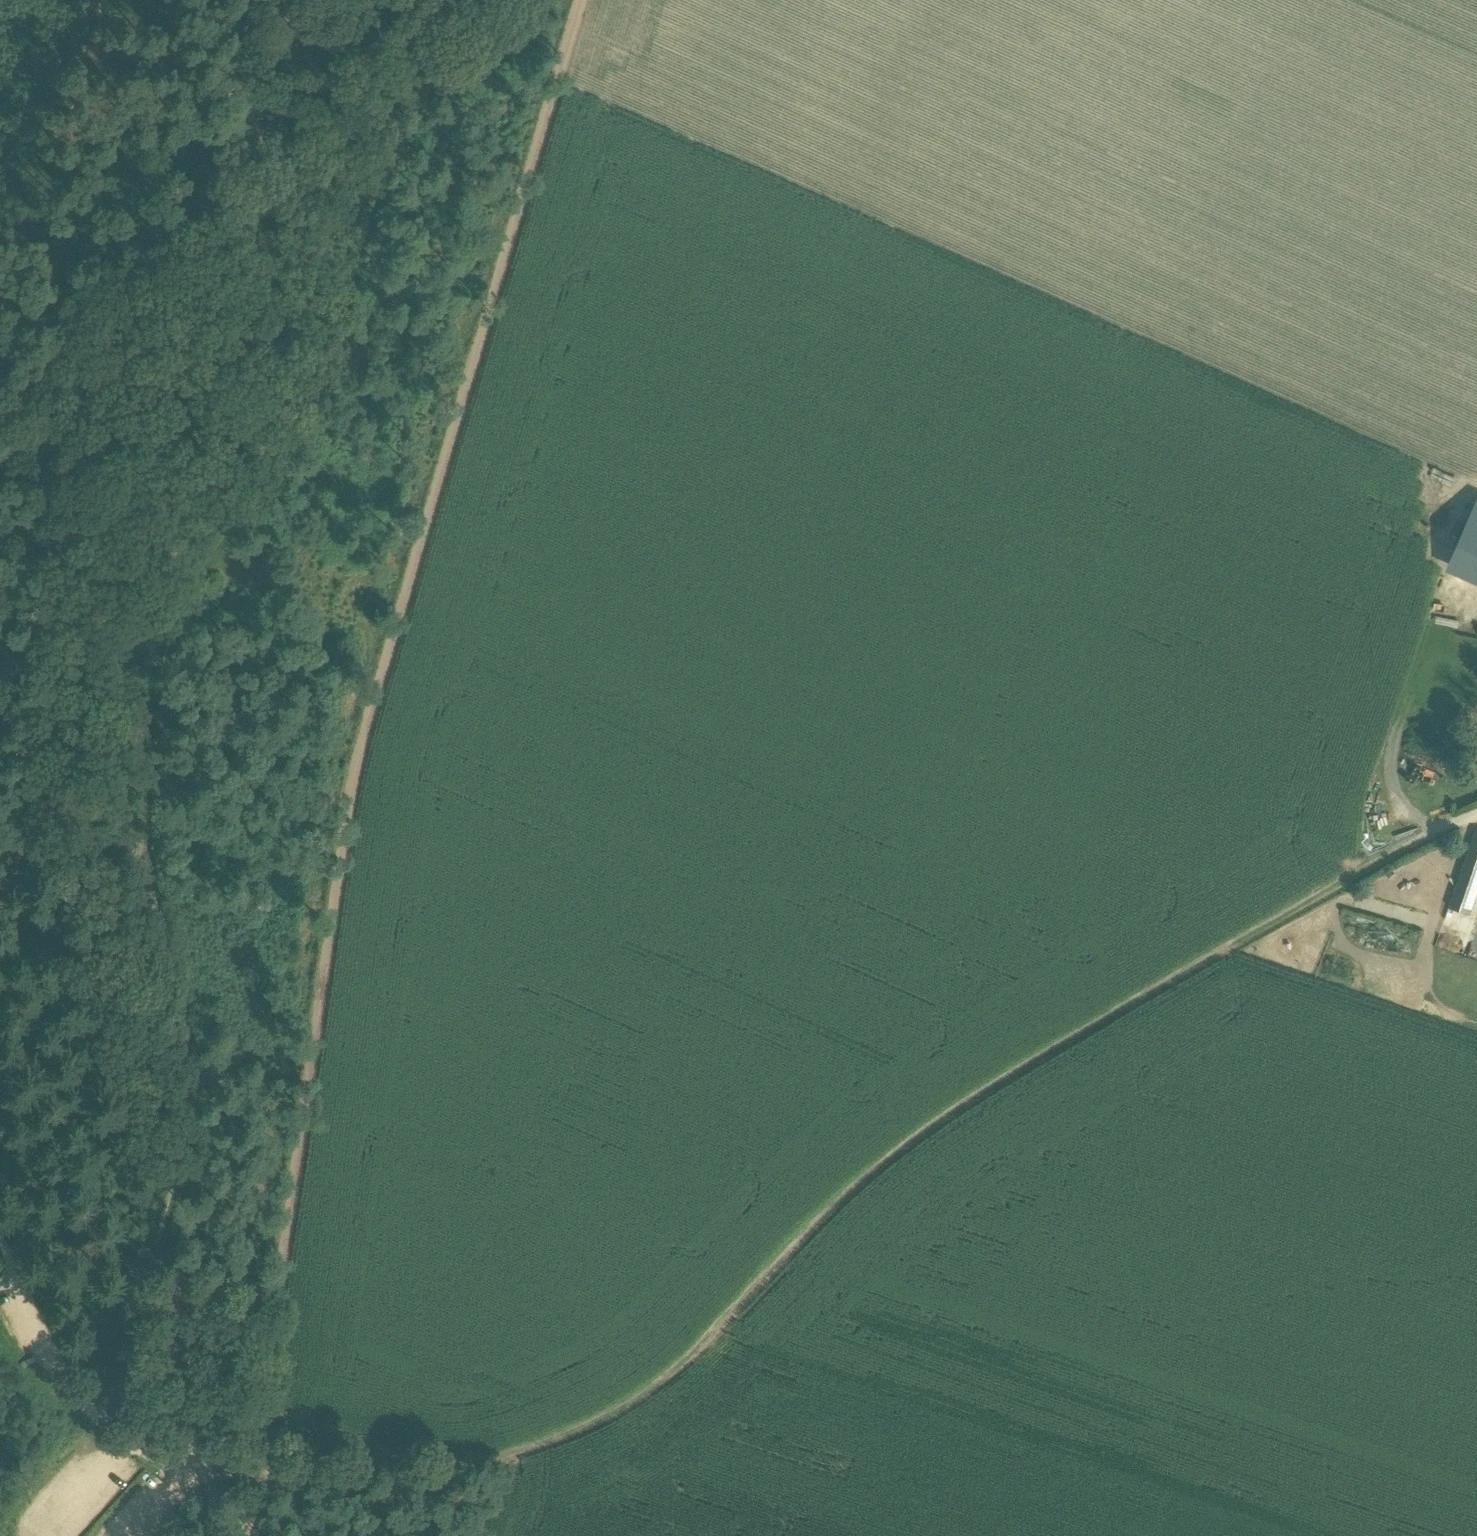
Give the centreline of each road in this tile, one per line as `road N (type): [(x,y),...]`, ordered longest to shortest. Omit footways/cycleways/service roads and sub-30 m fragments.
road 1 (track): [(258,1441),(364,749),(587,0)]
road 2 (track): [(1476,814),(1208,957),(931,1121),(673,1373),(608,1419),(516,1460),(255,1470)]
road 3 (track): [(0,1278),(49,1374),(129,1443),(189,1467)]

